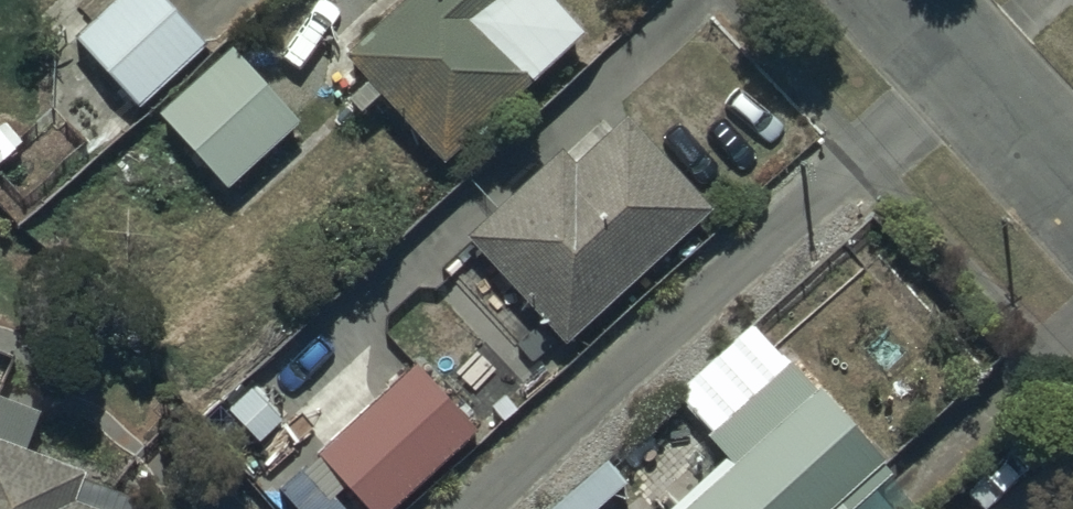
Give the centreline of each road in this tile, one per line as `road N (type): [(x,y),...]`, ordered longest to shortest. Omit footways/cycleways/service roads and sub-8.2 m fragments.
road 1 (residential): [(905,0),(1072,182)]

